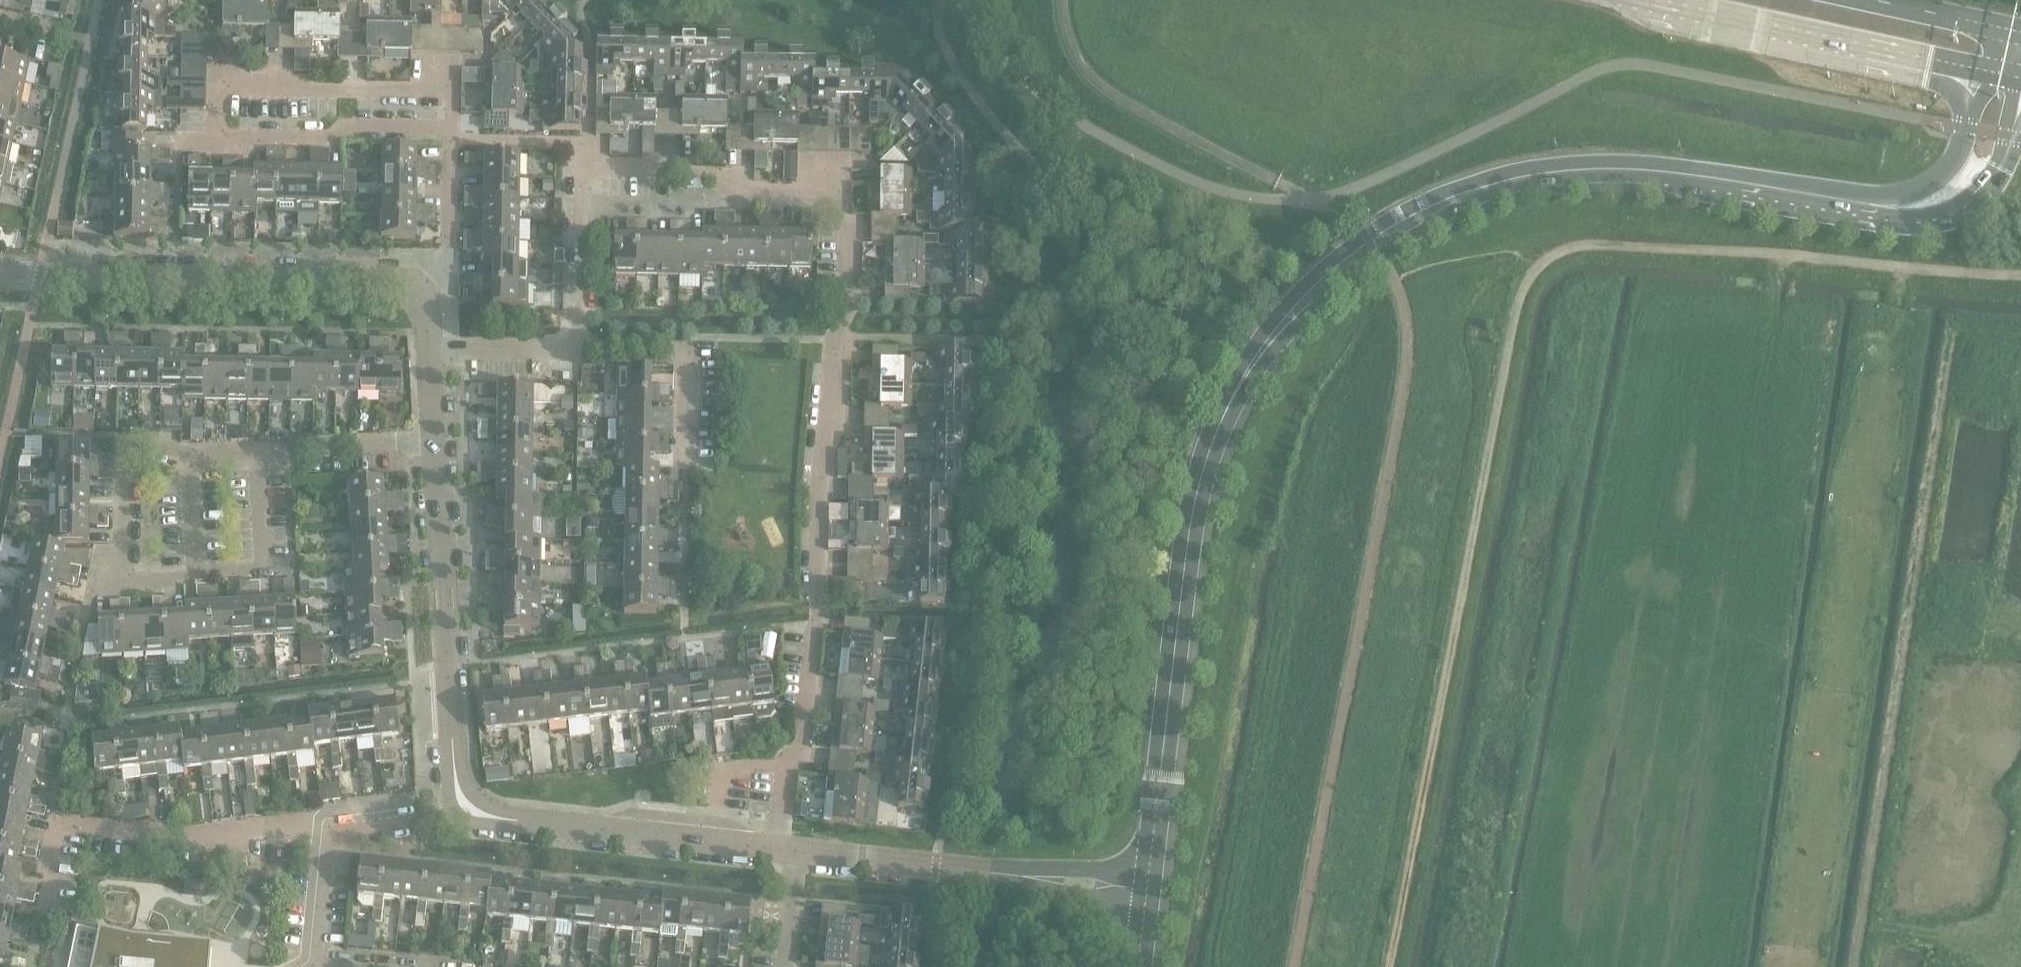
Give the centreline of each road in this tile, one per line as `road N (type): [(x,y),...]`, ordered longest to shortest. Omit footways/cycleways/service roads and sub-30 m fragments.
road 1 (track): [(1391,966),(1525,283),(1558,253),(1594,245),(2020,276)]
road 2 (secondary): [(1147,891),(1198,492),(1237,390),(1278,331),(1318,289),(1412,221),(1530,176),(1629,170),(1793,193)]
road 3 (residential): [(778,852),(788,767),(804,741),(820,486),(837,341),(851,303),(851,231),(818,190),(754,190),(699,169),(581,166)]
road 4 (residential): [(453,130),(354,128),(337,143),(218,139),(219,84),(453,88)]
road 5 (residential): [(124,581),(125,442),(189,451),(436,440)]
road 6 (residential): [(0,275),(399,281),(423,294)]
road 7 (residential): [(436,440),(455,761),(465,806)]
road 8 (residential): [(48,909),(59,824),(185,836),(330,834)]
road 9 (track): [(1316,200),(1168,130),(1089,81),(1071,52),(1062,0)]
road 10 (residential): [(465,806),(518,821),(778,852)]
road 11 (secondary): [(1793,193),(1875,218),(1923,219),(1972,202),(1990,184),(2020,113)]
road 12 (primary): [(1625,0),(1851,47)]
road 13 (residential): [(686,463),(686,354),(581,351)]
road 14 (unclassified): [(1147,891),(936,867)]
road 15 (secondary): [(1967,128),(1945,173),(1916,189),(1793,193)]
road 16 (residential): [(581,351),(581,166)]
road 17 (residential): [(453,140),(452,261),(423,294)]
road 18 (primary): [(2012,34),(1861,0)]
road 19 (residential): [(429,347),(581,351)]
road 20 (residential): [(581,166),(581,142),(453,140)]
road 21 (secondary): [(1851,47),(1943,87),(1960,102),(1967,128)]
road 22 (primary): [(1851,47),(1996,74)]
road 23 (residential): [(797,854),(936,867)]
road 24 (residential): [(330,834),(448,817),(465,806)]
road 25 (residential): [(316,966),(330,834)]

